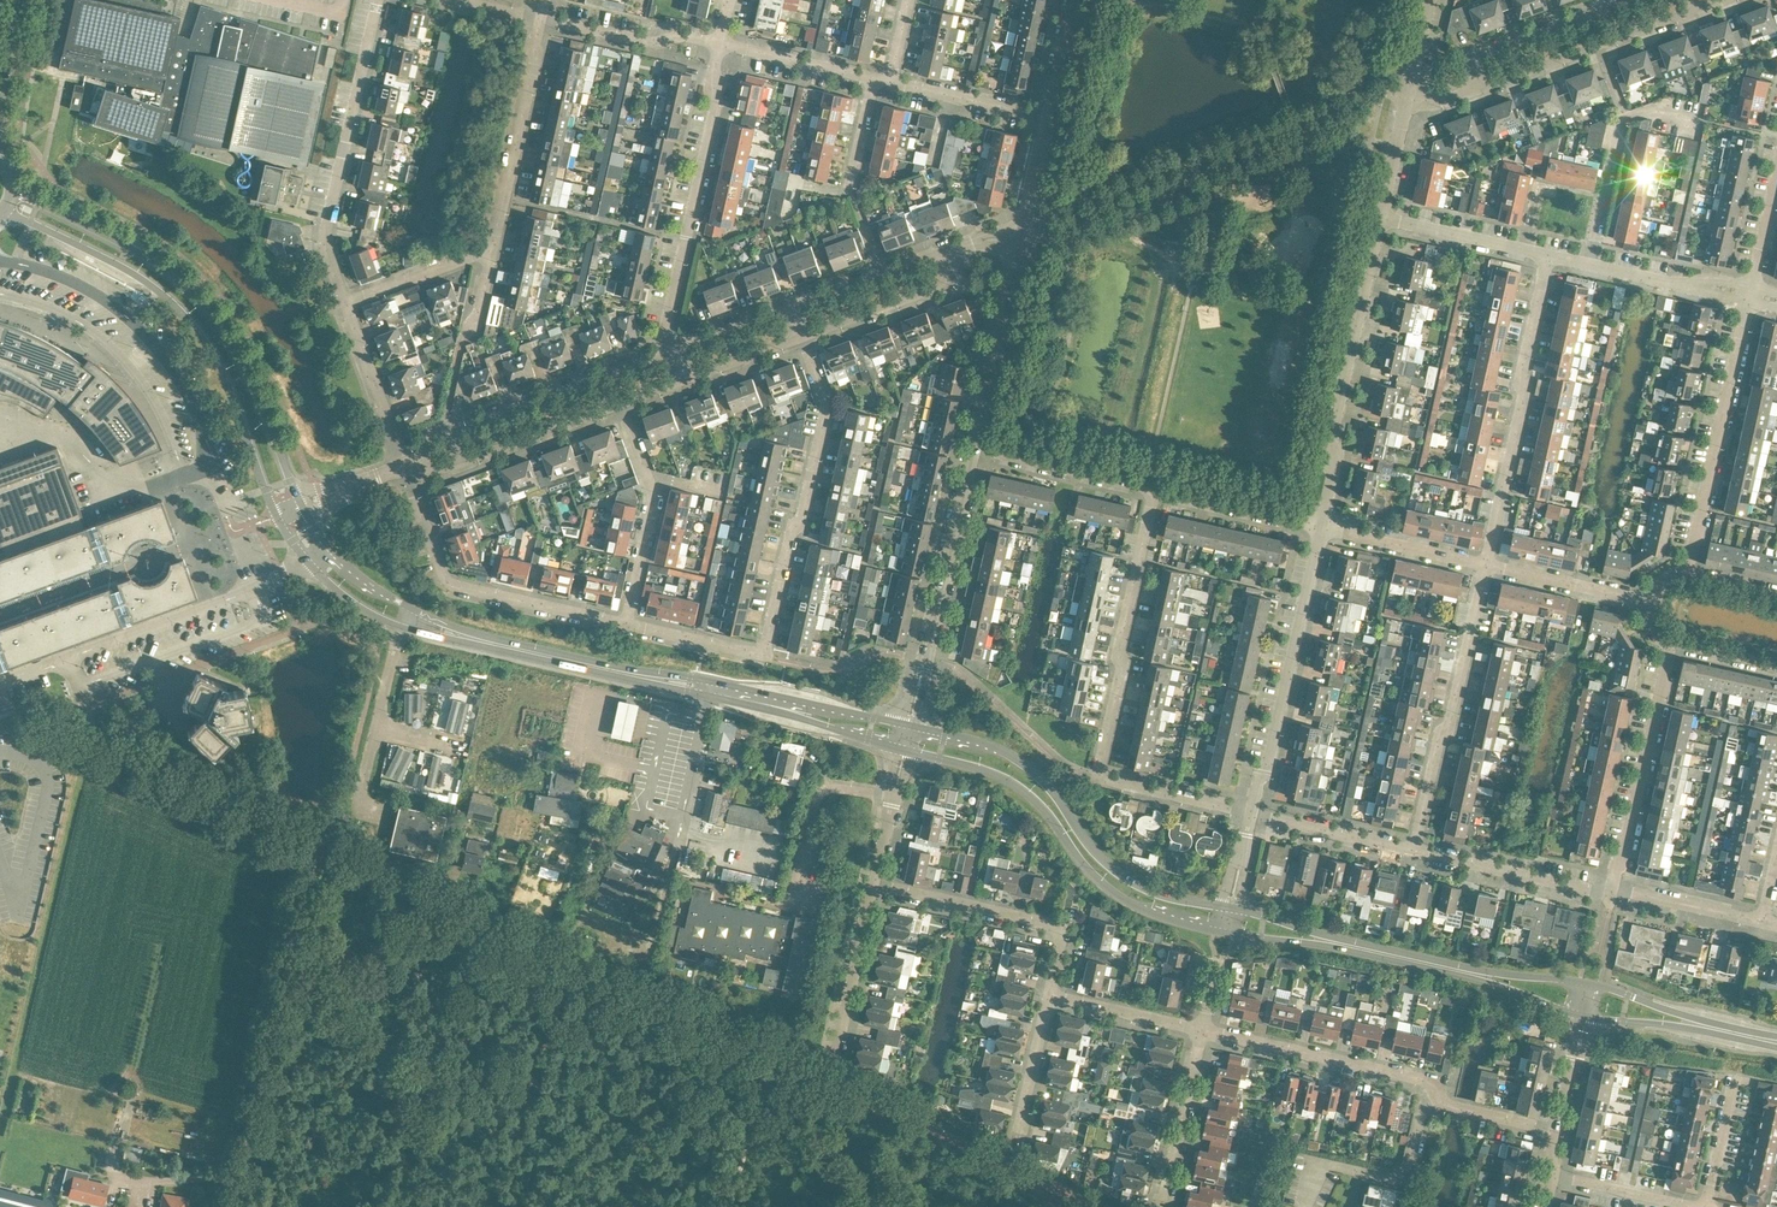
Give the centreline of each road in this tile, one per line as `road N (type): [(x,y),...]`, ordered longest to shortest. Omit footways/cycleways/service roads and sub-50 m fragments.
road 1 (unclassified): [(1093,1206),(74,731)]
road 2 (tertiary): [(405,629),(781,713),(906,750)]
road 3 (tertiary): [(911,727),(512,643),(414,610)]
road 4 (residential): [(95,943),(55,1117),(169,1145),(210,970)]
road 5 (residential): [(1251,815),(1097,777),(1154,492)]
road 6 (tertiary): [(301,507),(239,362),(199,300),(146,258),(13,192)]
road 7 (tertiary): [(5,209),(139,278),(197,329),(277,517)]
road 8 (tertiary): [(1232,907),(1132,882),(1081,836),(1029,768),(992,747),(911,727)]
road 9 (tertiary): [(906,750),(1005,780),(1117,896),(1226,933)]
road 10 (track): [(236,1169),(318,844)]
road 11 (residential): [(766,657),(826,404),(800,335)]
road 12 (residential): [(1322,530),(1339,453),(1332,440),(1380,218)]
road 13 (residential): [(1485,567),(1548,256)]
road 14 (residential): [(346,307),(324,240),(379,0)]
road 15 (residential): [(678,349),(669,319),(715,110),(721,43)]
road 16 (residential): [(628,624),(456,583),(441,564),(405,468)]
road 17 (residential): [(1415,853),(1485,567)]
road 18 (residential): [(1251,815),(1322,530)]
road 19 (residential): [(1688,573),(1752,295)]
road 20 (residential): [(911,727),(973,451)]
road 21 (residential): [(1049,996),(1062,939),(1053,925),(874,883)]
road 22 (residential): [(1613,893),(1672,647)]
road 23 (residential): [(1470,90),(1703,6)]
road 24 (residential): [(1437,1095),(1419,1078),(1203,1029)]
road 25 (residential): [(678,349),(454,434)]
road 26 (residential): [(1587,265),(1621,118),(1648,109),(1704,122)]
road 27 (residential): [(494,250),(542,19)]
road 28 (residential): [(1304,1206),(1317,1164),(1401,1179),(1422,1109),(1437,1095)]
road 29 (residential): [(973,451),(1021,243)]
road 30 (residential): [(1613,893),(1415,853)]
road 31 (residential): [(788,216),(797,181),(850,187),(875,78)]
road 32 (residential): [(1632,0),(1486,50),(1470,90)]
road 33 (tertiary): [(1586,1017),(1776,1048)]
road 34 (tertiary): [(1776,1036),(1593,983)]
road 35 (residential): [(792,900),(819,793),(828,787),(894,797)]
road 36 (residential): [(800,335),(945,282),(950,251)]
road 37 (residential): [(1154,492),(973,451)]
road 38 (residential): [(721,43),(687,35),(658,44),(542,19)]
road 39 (residential): [(1167,1206),(1203,1029)]
road 40 (residential): [(833,1057),(874,883)]
road 41 (residential): [(1655,605),(1485,567)]
road 42 (tertiary): [(277,517),(325,579),(405,629)]
road 43 (residential): [(1322,530),(1154,492)]
road 44 (residential): [(405,468),(346,307)]
road 45 (residential): [(463,462),(621,402)]
road 46 (residential): [(950,251),(791,308)]
road 47 (residential): [(1415,853),(1251,815)]
road 48 (residential): [(1752,295),(1587,265)]
road 49 (residential): [(1485,567),(1322,530)]
road 50 (residential): [(1049,117),(892,82)]
road 51 (residential): [(346,307),(494,250)]
road 52 (residential): [(875,78),(721,43)]
road 53 (residential): [(1203,1029),(1049,996)]
road 54 (tertiary): [(414,610),(341,561),(301,507)]
road 55 (residential): [(1016,1147),(1049,996)]
road 56 (residential): [(1762,922),(1613,893)]
road 57 (residential): [(1524,251),(1380,218)]
road 58 (residential): [(766,657),(628,624)]
road 59 (residential): [(1689,1206),(1551,1174)]
road 60 (residential): [(628,624),(652,485)]
road 61 (residential): [(1705,1206),(1736,1074)]
road 62 (tertiary): [(1463,971),(1586,1017)]
road 63 (residential): [(1560,1133),(1452,1108),(1437,1095)]
road 64 (tertiary): [(1593,983),(1463,971)]
road 65 (residential): [(1021,243),(1049,117)]
road 66 (residential): [(1380,218),(1407,95)]
road 67 (tertiary): [(1226,933),(1347,945)]
road 68 (tertiary): [(1347,945),(1232,907)]

